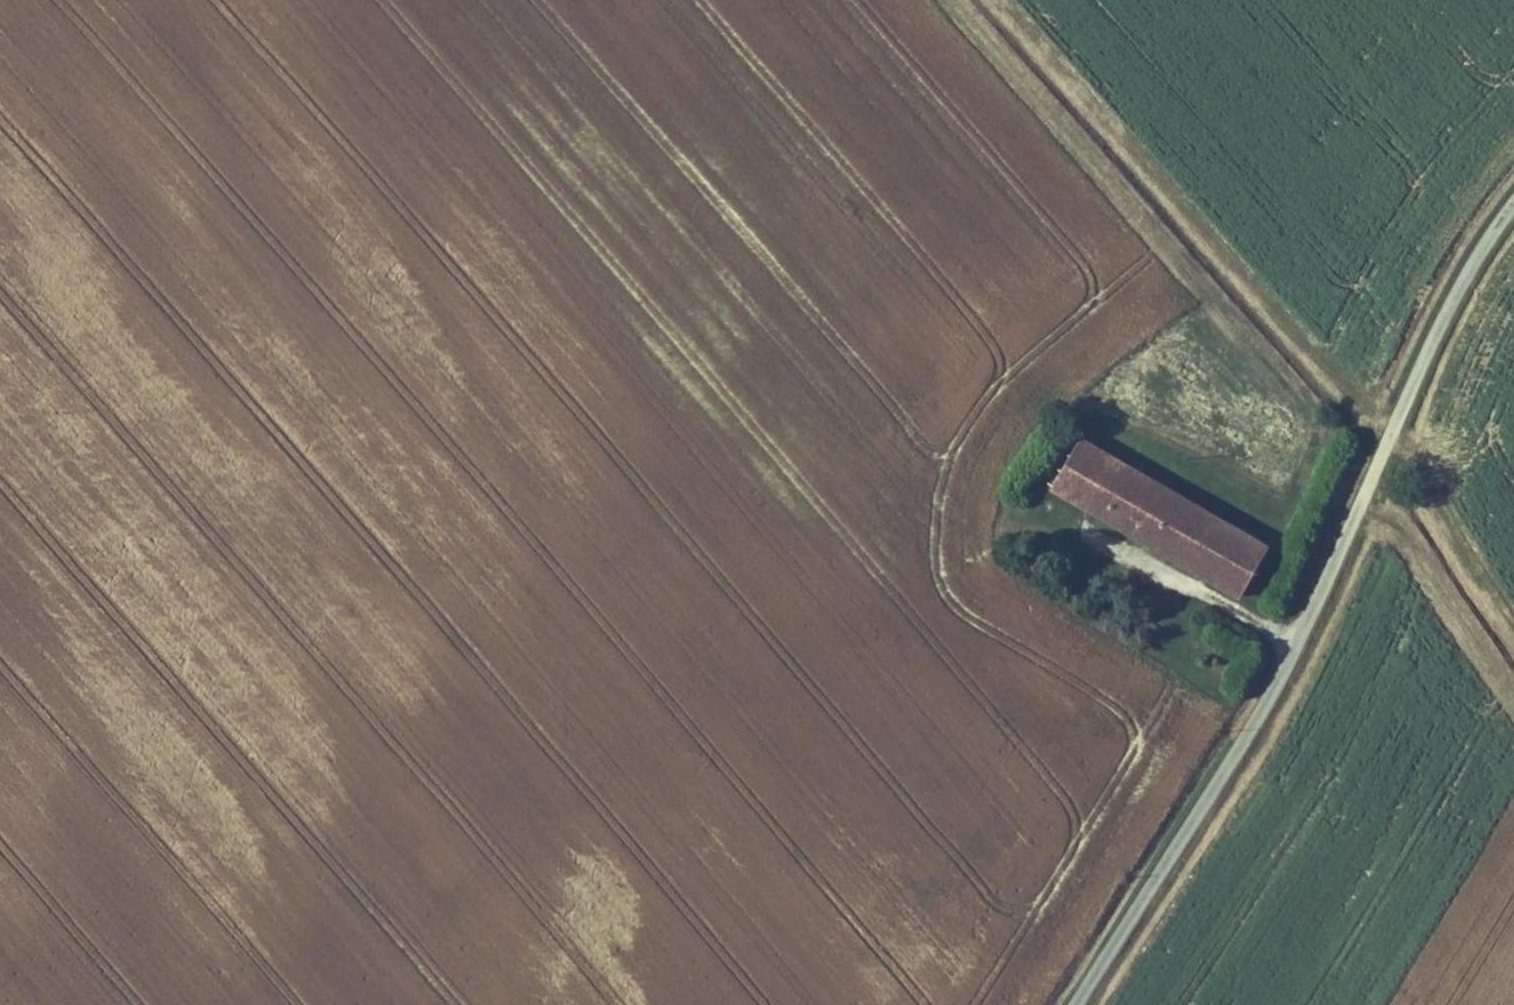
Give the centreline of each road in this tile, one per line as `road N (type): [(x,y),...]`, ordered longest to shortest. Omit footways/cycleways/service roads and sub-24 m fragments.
road 1 (unclassified): [(1076,1004),(1263,709),(1461,283),(1513,202)]
road 2 (track): [(1371,484),(1513,674)]

